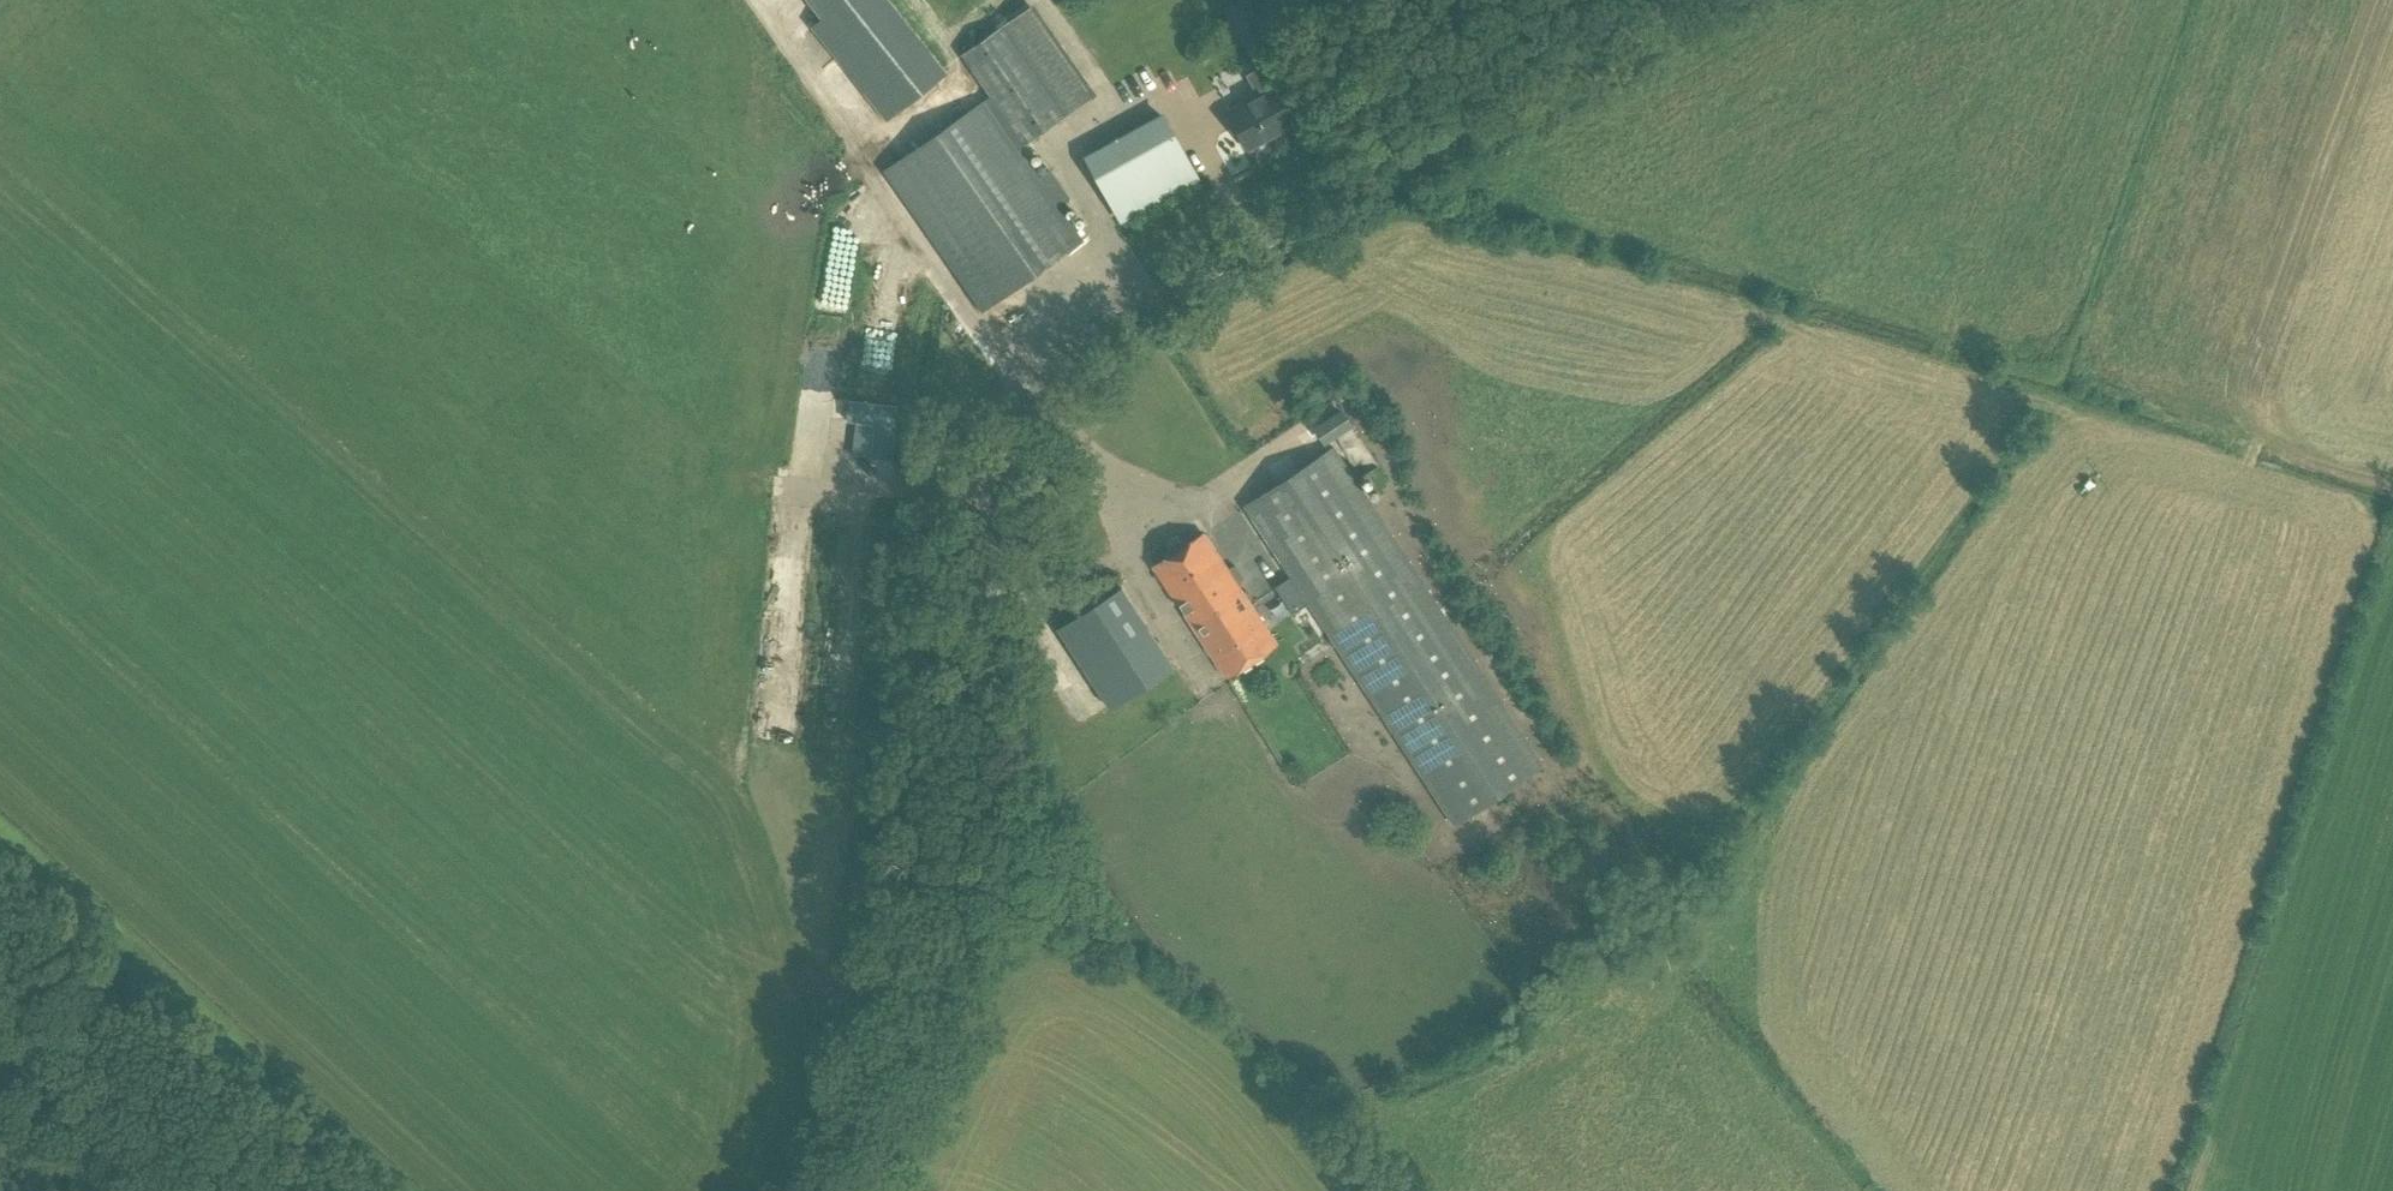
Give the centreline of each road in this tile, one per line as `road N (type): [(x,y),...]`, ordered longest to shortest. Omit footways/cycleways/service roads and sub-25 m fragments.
road 1 (unclassified): [(854,1190),(932,1021),(958,929),(996,509),(1014,431),(1046,376),(1127,310),(1262,260),(1391,167),(1694,0)]
road 2 (unclassified): [(201,1190),(0,1017)]

